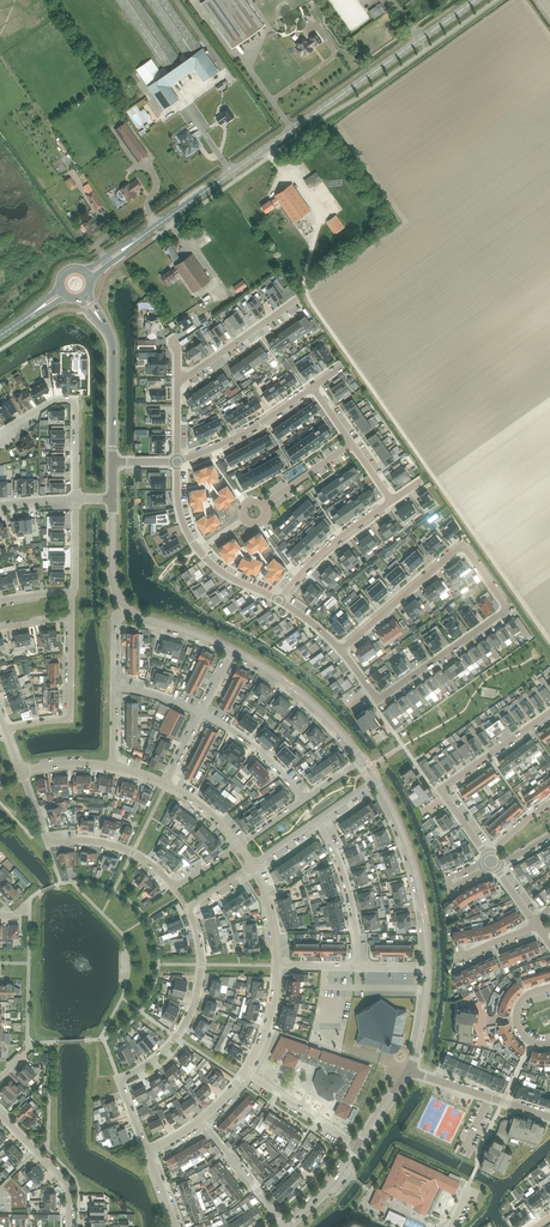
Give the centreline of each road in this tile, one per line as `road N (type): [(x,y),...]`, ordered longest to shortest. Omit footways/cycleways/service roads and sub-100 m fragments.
road 1 (secondary): [(134,242),(476,0)]
road 2 (residential): [(340,650),(463,545),(508,609),(377,700)]
road 3 (residential): [(151,1150),(121,1079),(166,1049),(191,1009),(201,965),(187,908),(251,866)]
road 4 (unclassified): [(112,499),(113,576),(123,602),(147,620),(233,650)]
road 5 (residential): [(174,888),(119,847),(48,844),(21,771)]
road 6 (unclassified): [(375,780),(417,876),(428,967)]
road 7 (residential): [(279,600),(224,573),(199,550),(181,515),(177,462)]
road 8 (residential): [(76,499),(76,401),(55,400),(0,436)]
road 9 (unclassified): [(233,650),(296,690),(362,760)]
road 10 (residential): [(71,620),(70,719),(6,730)]
road 11 (residential): [(177,462),(251,430),(312,387)]
road 12 (residential): [(317,820),(349,893),(358,966)]
road 13 (residential): [(391,501),(328,547),(279,600)]
road 14 (residential): [(408,1071),(549,1117)]
road 15 (residential): [(176,383),(297,299)]
road 16 (unclassified): [(112,462),(113,348),(103,324)]
road 17 (residential): [(68,1226),(68,1185),(0,1114)]
road 18 (residential): [(201,713),(259,751),(304,800)]
road 19 (residential): [(357,1147),(245,1072)]
road 20 (residential): [(201,1120),(284,1226)]
road 21 (residential): [(440,789),(549,712)]

